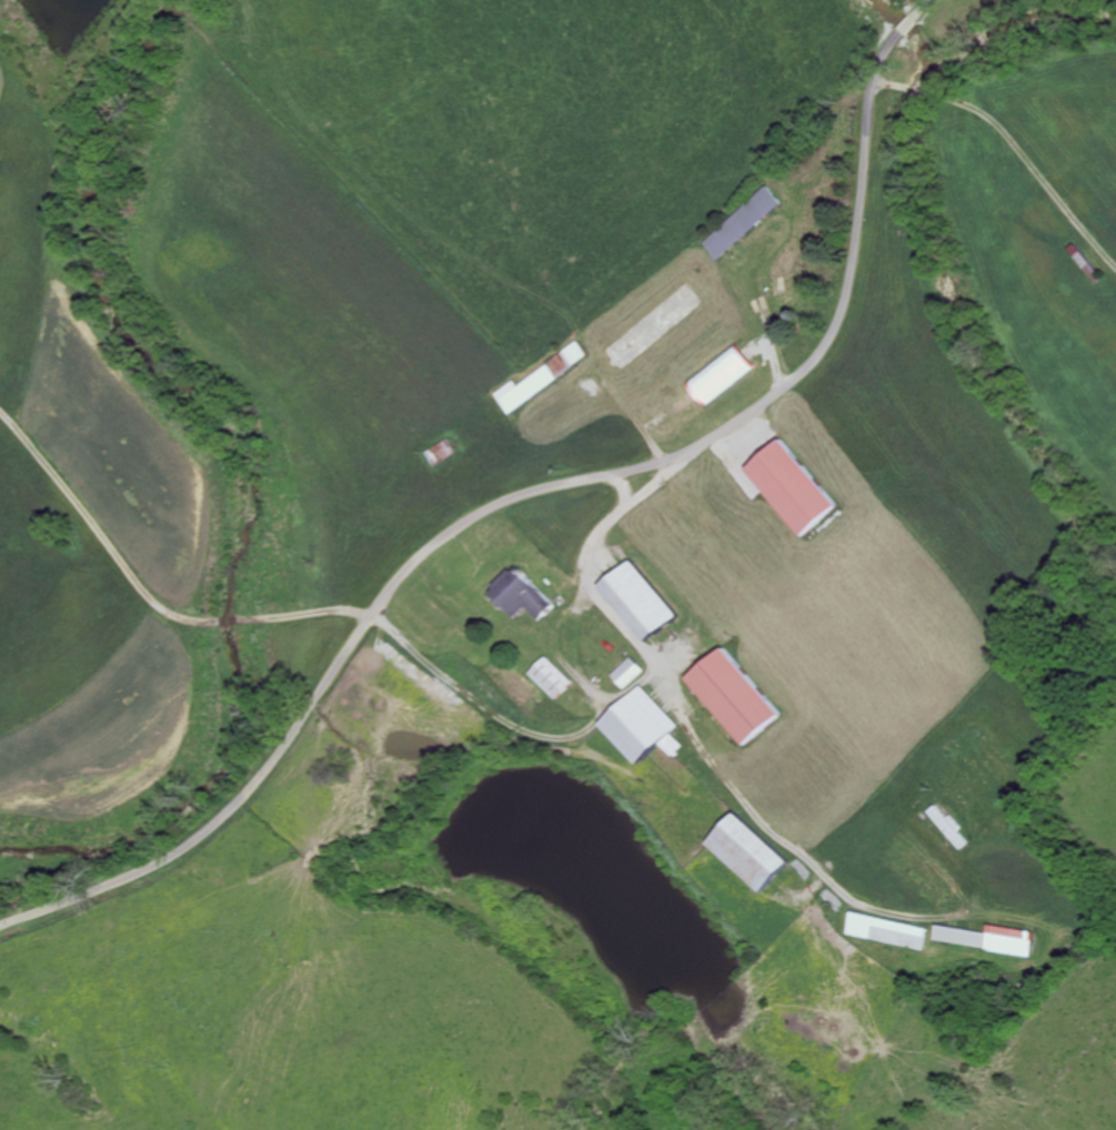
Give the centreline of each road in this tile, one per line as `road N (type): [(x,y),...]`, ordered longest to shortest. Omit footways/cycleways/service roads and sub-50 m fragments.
road 1 (residential): [(0,930),(164,866),(203,841),(292,747),(409,573),(467,523),(524,495),(688,453),(823,362),(855,300),(881,73),(937,0)]
road 2 (track): [(0,414),(53,467),(157,604),(192,622),(361,614),(394,628),(503,720),(571,738),(599,719)]
road 3 (track): [(1115,266),(986,112),(879,83)]

